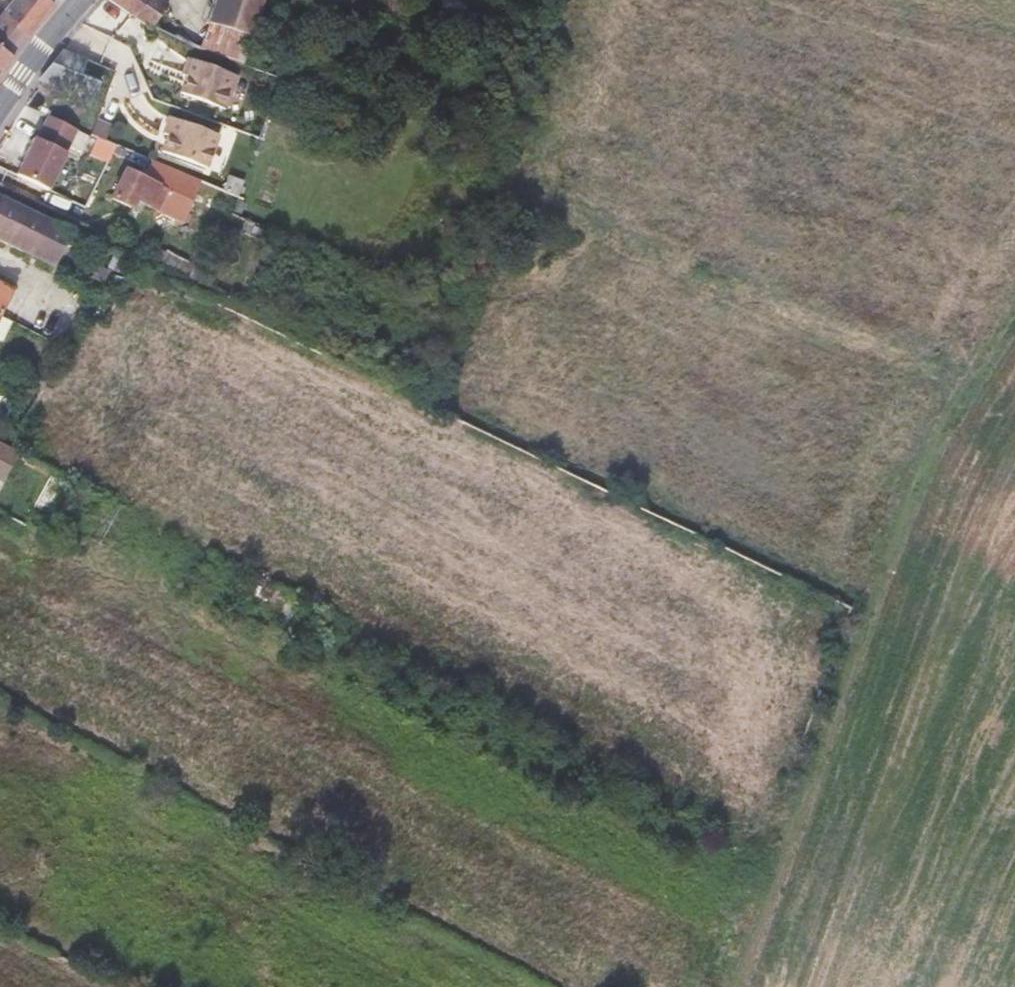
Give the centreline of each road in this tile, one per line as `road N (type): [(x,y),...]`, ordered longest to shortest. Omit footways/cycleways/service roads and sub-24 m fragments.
road 1 (track): [(733,986),(902,515),(959,390),(1014,311)]
road 2 (tertiary): [(0,109),(80,0)]

